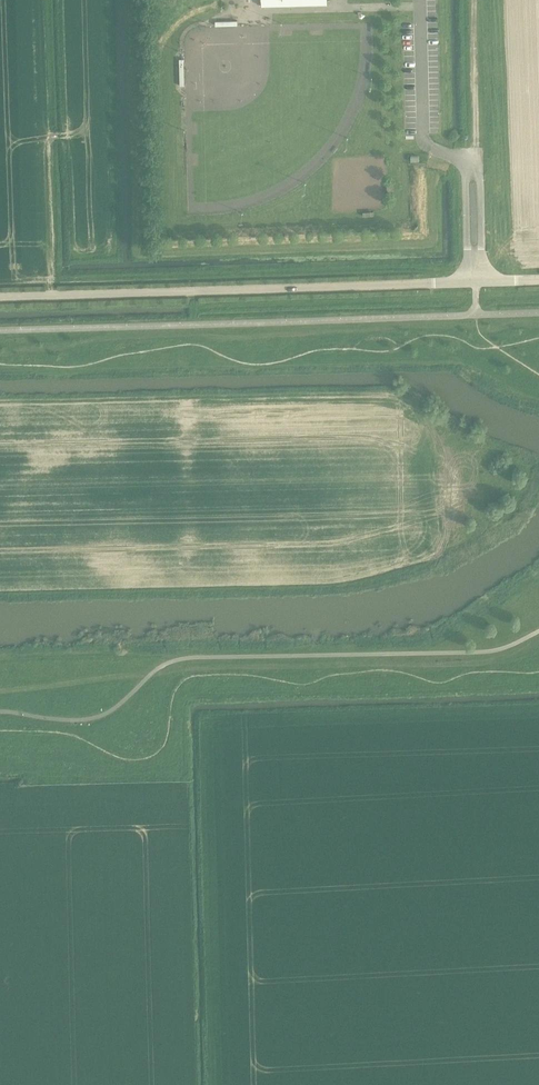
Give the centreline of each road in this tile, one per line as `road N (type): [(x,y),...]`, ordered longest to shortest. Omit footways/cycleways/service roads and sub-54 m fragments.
road 1 (unclassified): [(0,296),(538,281)]

